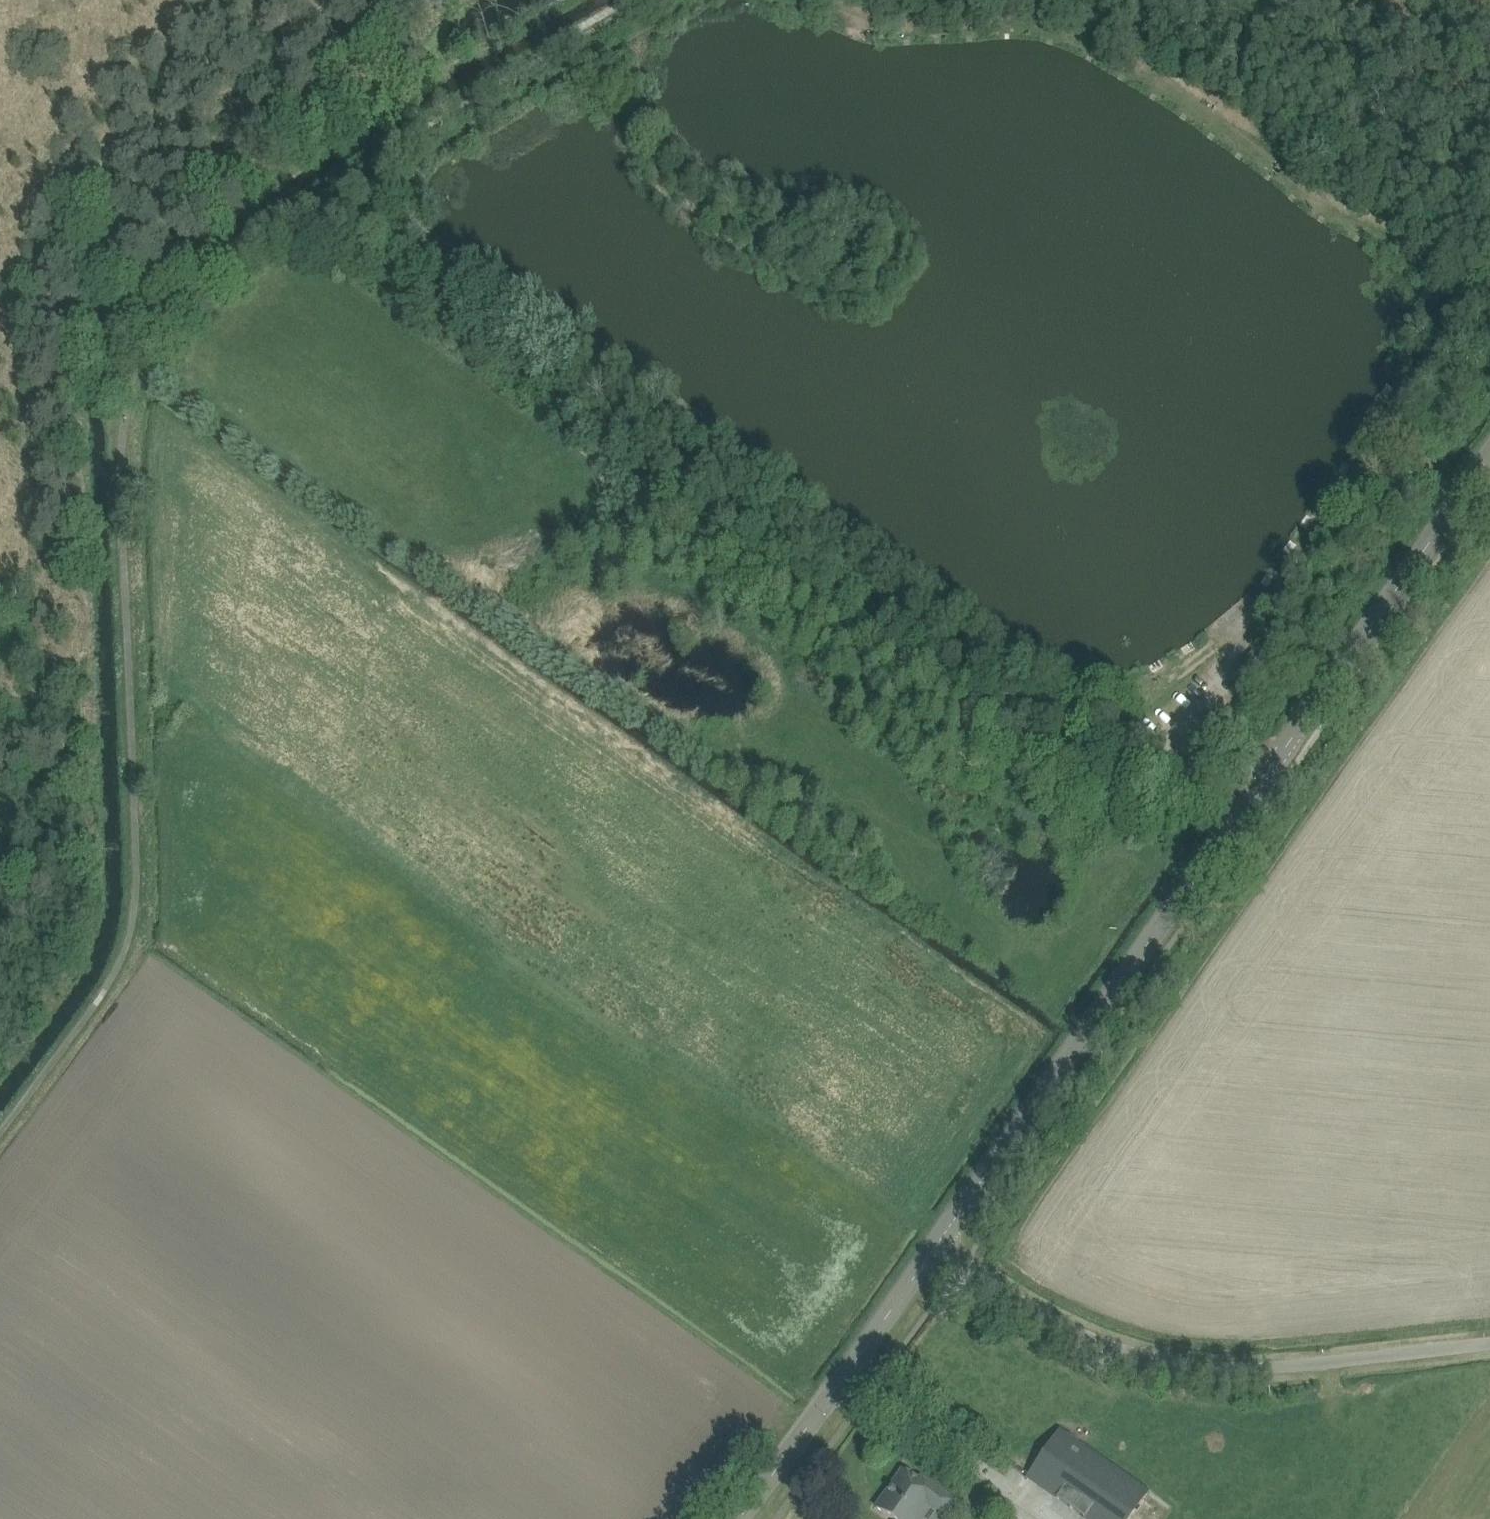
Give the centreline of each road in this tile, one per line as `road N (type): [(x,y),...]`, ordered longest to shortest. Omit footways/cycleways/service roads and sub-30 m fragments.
road 1 (tertiary): [(1489,459),(938,1245)]
road 2 (unclassified): [(1489,1344),(1278,1368),(1198,1365),(1119,1348),(1040,1314),(938,1245)]
road 3 (tertiary): [(938,1245),(735,1518)]

